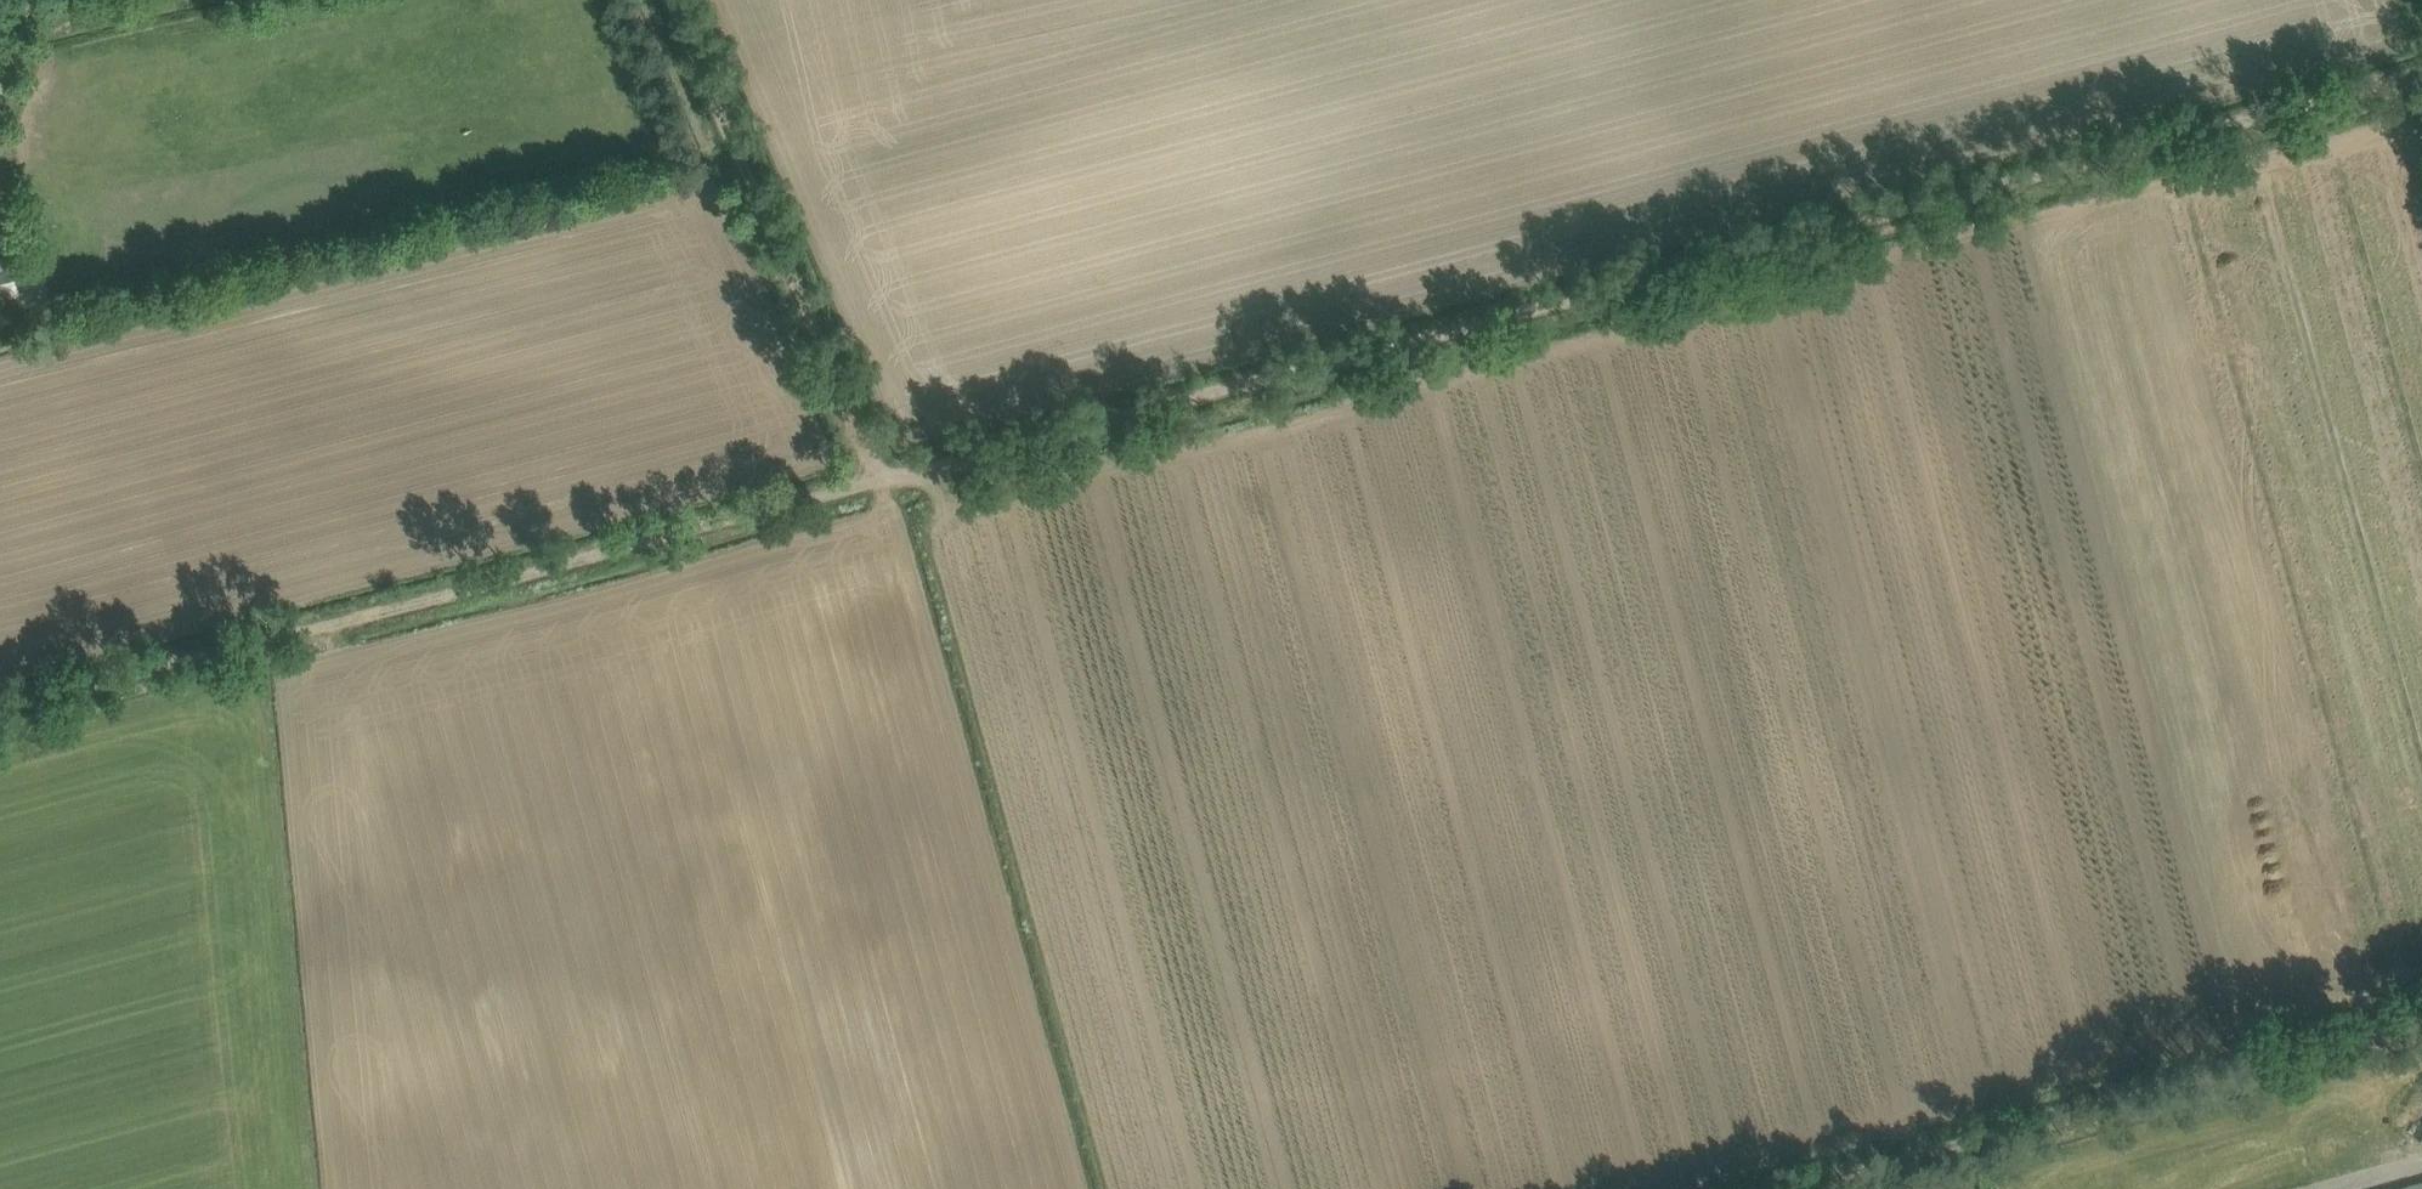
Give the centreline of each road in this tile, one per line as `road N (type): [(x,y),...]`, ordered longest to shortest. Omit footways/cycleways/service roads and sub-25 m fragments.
road 1 (track): [(2421,74),(877,479)]
road 2 (track): [(877,479),(0,712)]
road 3 (track): [(2421,1023),(1794,1188)]
road 4 (track): [(877,479),(674,0)]

